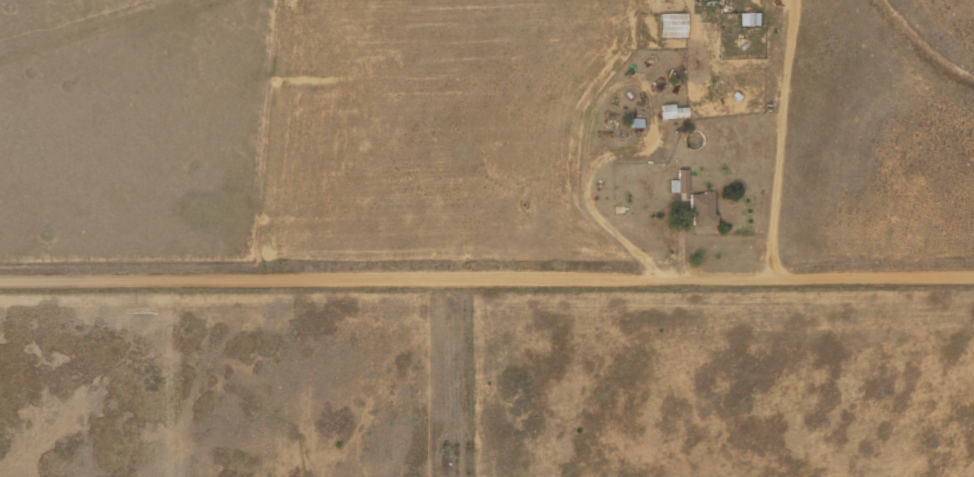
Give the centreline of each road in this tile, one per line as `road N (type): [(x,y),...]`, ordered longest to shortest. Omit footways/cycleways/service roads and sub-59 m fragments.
road 1 (residential): [(0,278),(973,273)]
road 2 (track): [(774,277),(798,0)]
road 3 (track): [(476,476),(472,278)]

